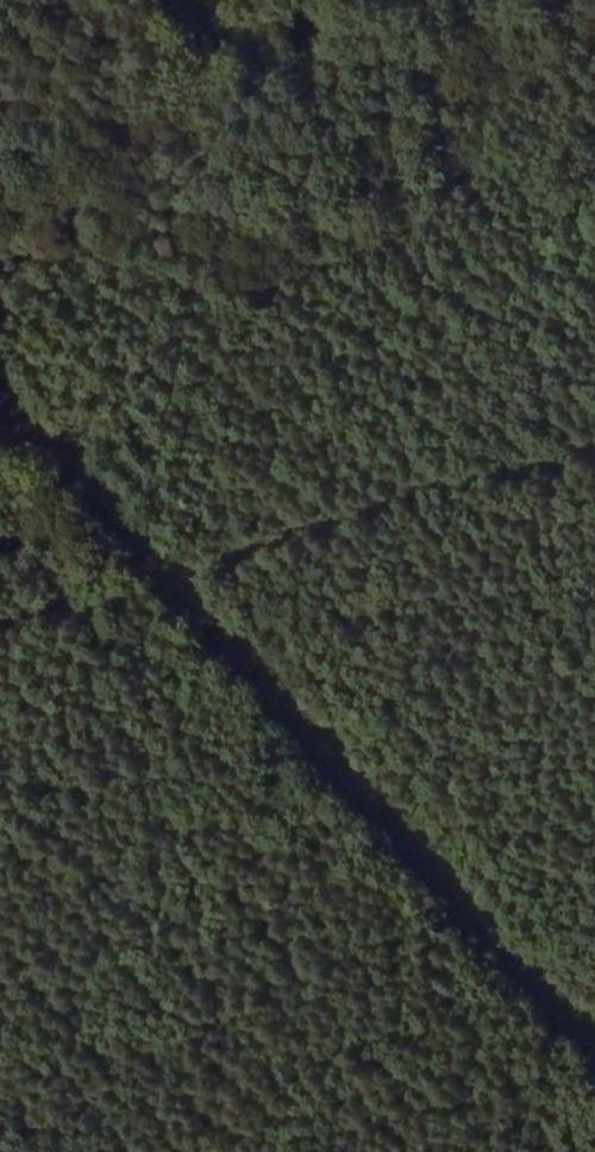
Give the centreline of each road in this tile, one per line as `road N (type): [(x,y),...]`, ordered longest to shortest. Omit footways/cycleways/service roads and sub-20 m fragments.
road 1 (track): [(594,1052),(160,578)]
road 2 (track): [(160,578),(594,452)]
road 3 (track): [(160,578),(0,392)]
road 4 (track): [(160,578),(84,607),(0,618)]

